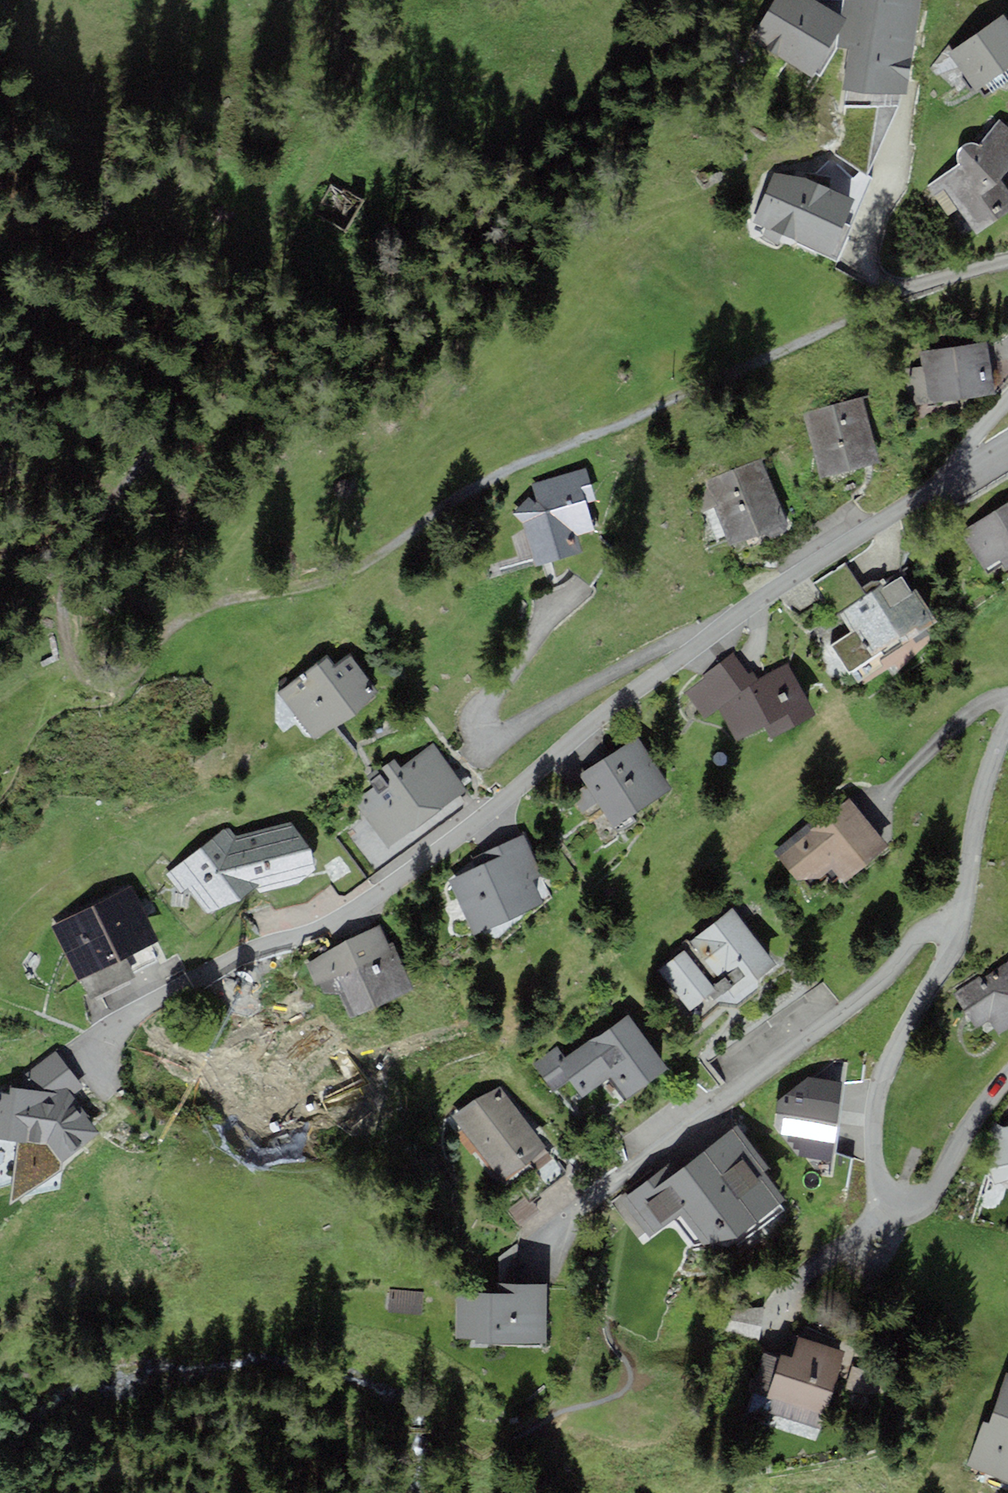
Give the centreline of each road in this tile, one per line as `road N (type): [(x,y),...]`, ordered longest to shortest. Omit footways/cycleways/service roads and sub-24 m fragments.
road 1 (residential): [(956,482),(759,602),(406,890),(357,918),(227,966),(100,1035),(100,1060)]
road 2 (track): [(104,687),(125,683),(172,625),(222,601),(328,580),(510,467),(648,414),(889,300)]
road 3 (residential): [(1007,1076),(939,1199),(911,1211),(889,1202),(876,1118),(898,1046),(951,956),(986,780),(1007,727)]
road 4 (track): [(72,611),(76,568),(188,391),(210,303),(187,302),(0,352)]
road 5 (track): [(346,0),(311,178),(210,303)]
road 6 (residential): [(1007,261),(889,300)]

